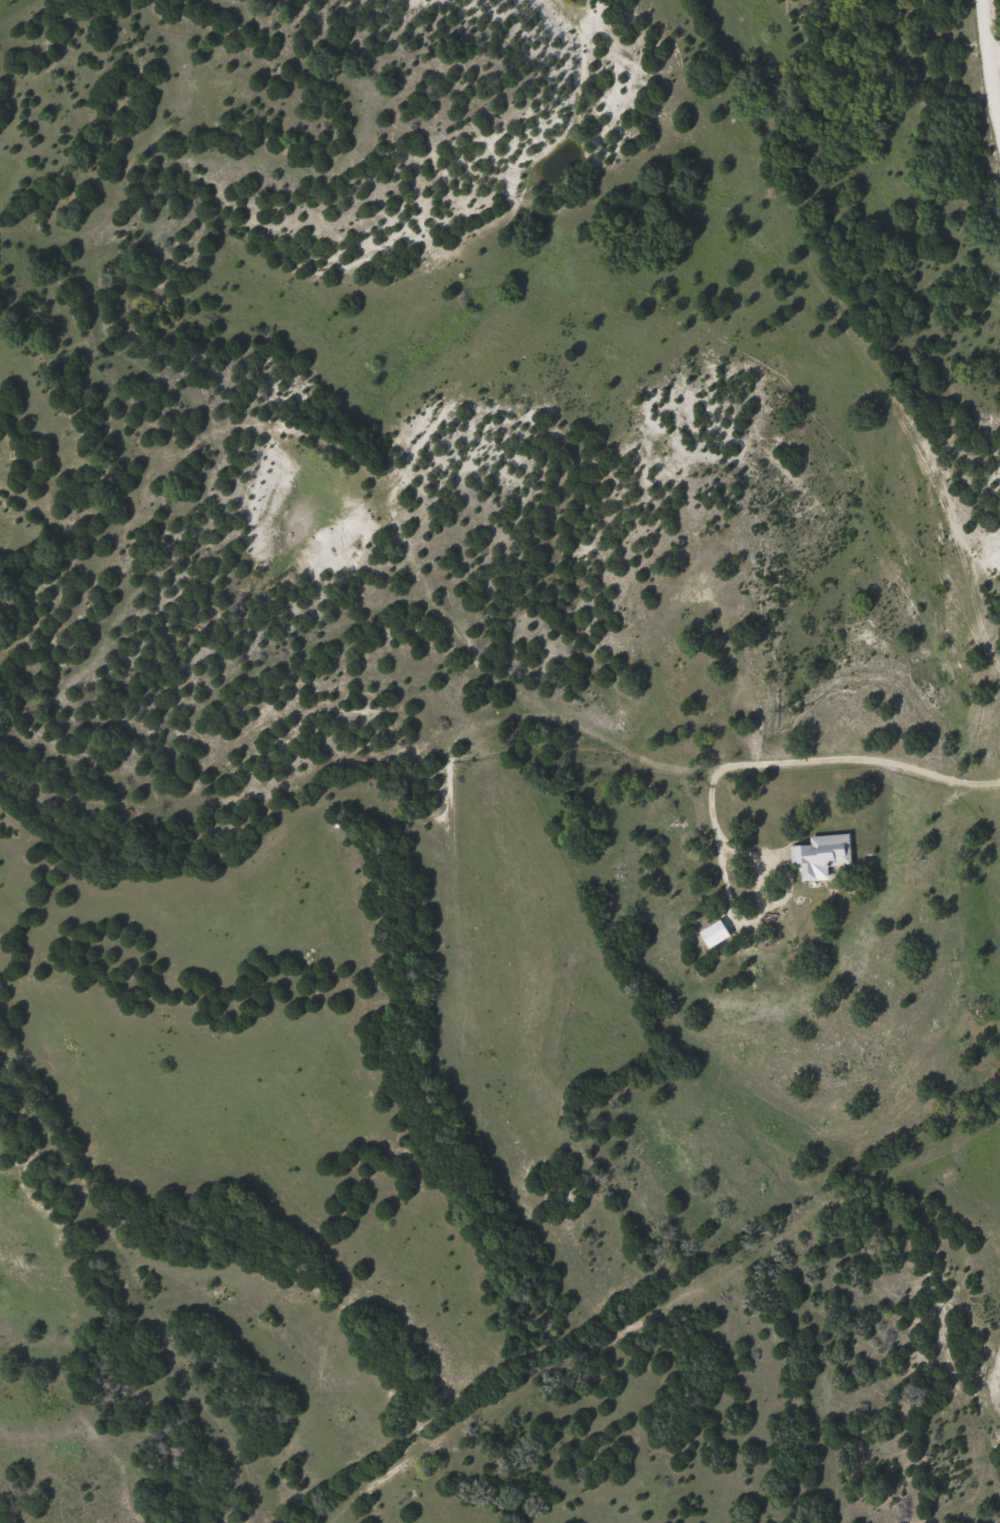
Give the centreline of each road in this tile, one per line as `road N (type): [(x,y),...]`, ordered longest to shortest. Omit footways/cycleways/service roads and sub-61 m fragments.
road 1 (track): [(999,1360),(906,1316),(875,1275),(833,1139),(792,1098),(736,1089),(670,1109),(645,1142),(617,1187),(616,1294),(587,1361),(519,1423)]
road 2 (residential): [(992,0),(999,129)]

